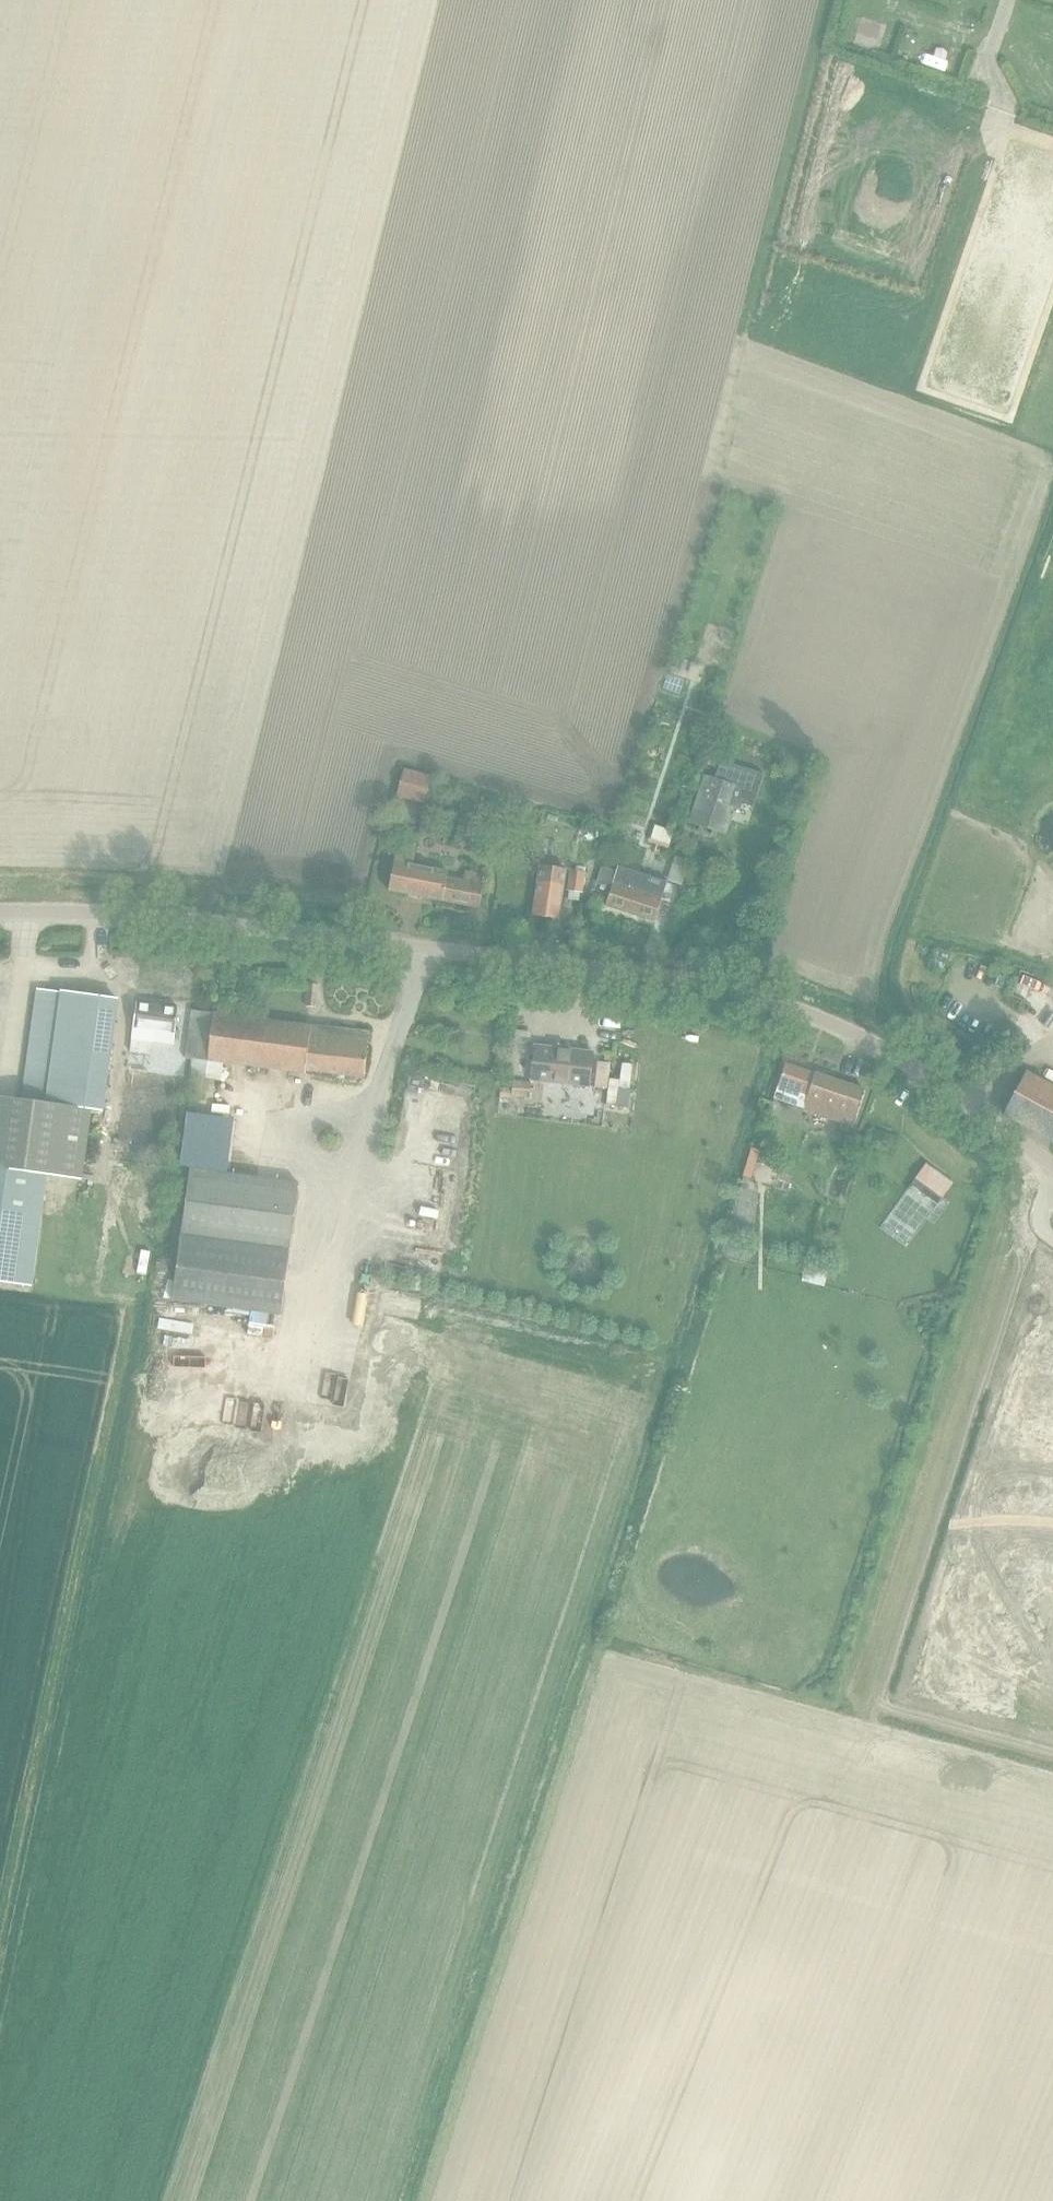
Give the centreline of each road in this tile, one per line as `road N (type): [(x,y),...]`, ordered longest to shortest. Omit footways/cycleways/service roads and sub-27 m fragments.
road 1 (unclassified): [(1052,1166),(887,1049),(744,991),(162,917),(0,915)]

